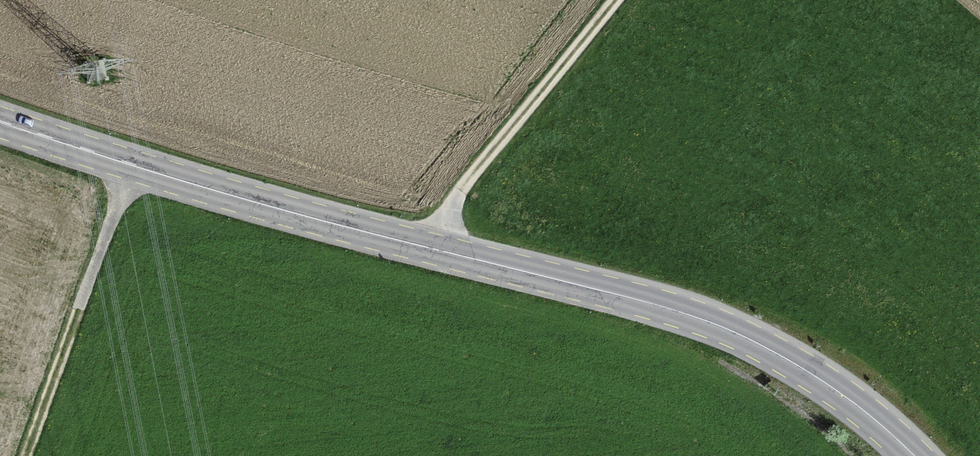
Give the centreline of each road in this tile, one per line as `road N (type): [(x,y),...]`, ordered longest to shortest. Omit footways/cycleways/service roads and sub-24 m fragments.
road 1 (secondary): [(910,455),(846,398),(761,345),(672,311),(321,228),(0,121)]
road 2 (track): [(423,248),(621,0)]
road 3 (track): [(140,167),(36,455)]

